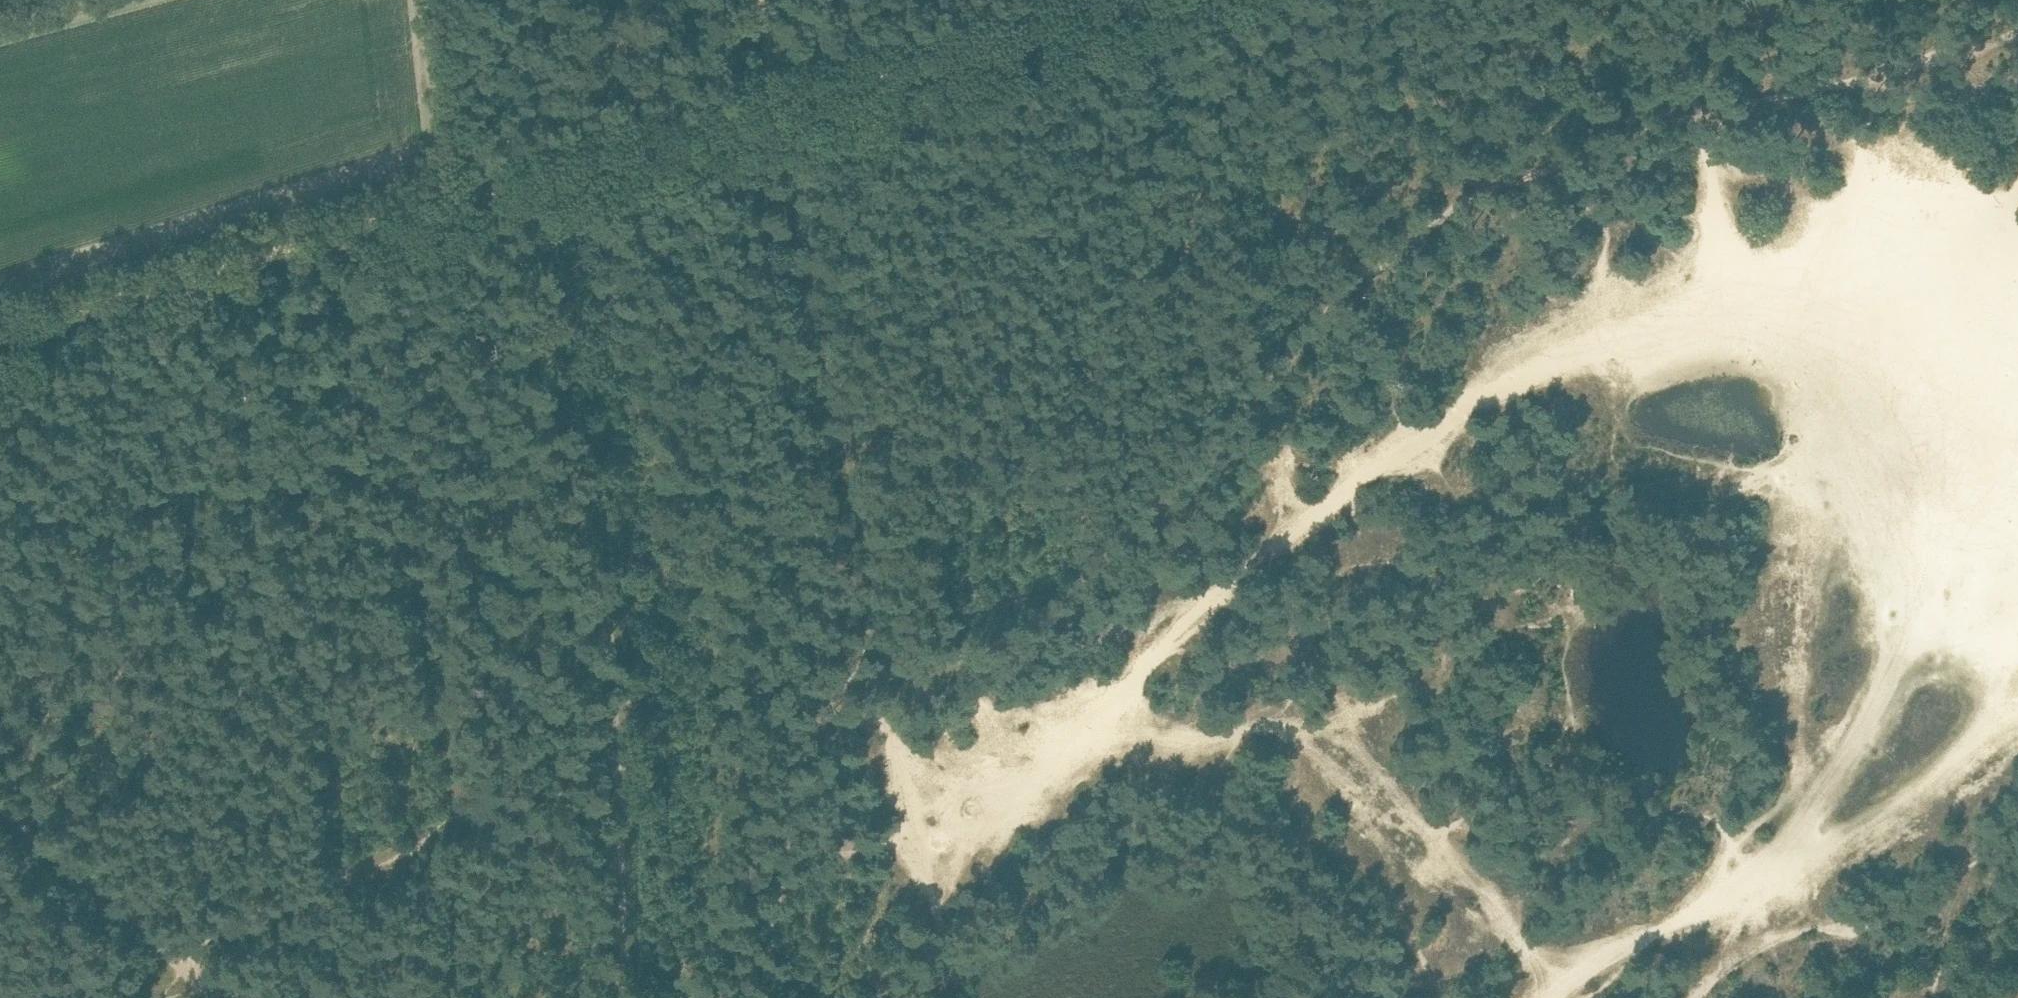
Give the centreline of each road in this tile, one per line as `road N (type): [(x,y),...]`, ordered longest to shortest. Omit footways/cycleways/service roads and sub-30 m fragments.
road 1 (track): [(774,104),(0,346)]
road 2 (track): [(1120,0),(774,104)]

